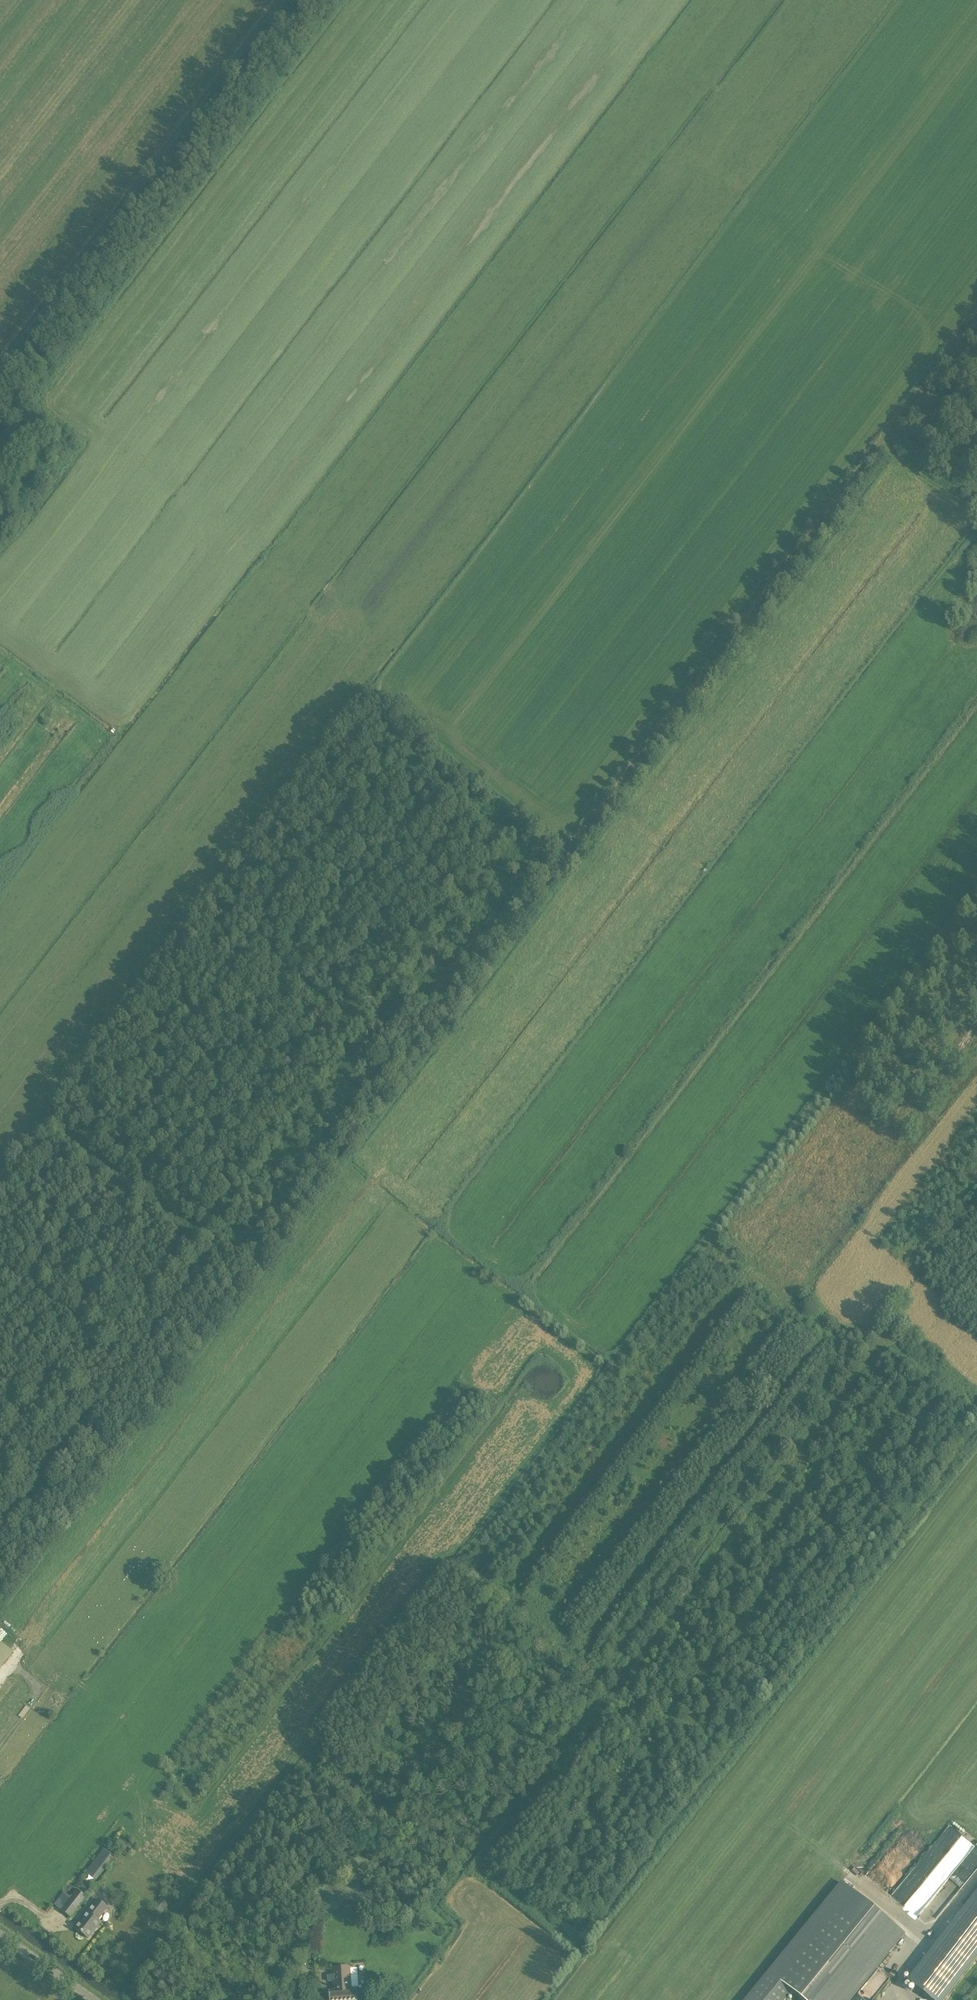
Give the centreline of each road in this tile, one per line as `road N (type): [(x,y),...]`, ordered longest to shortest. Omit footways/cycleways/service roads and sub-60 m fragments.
road 1 (track): [(880,443),(0,1591)]
road 2 (track): [(976,318),(880,443)]

